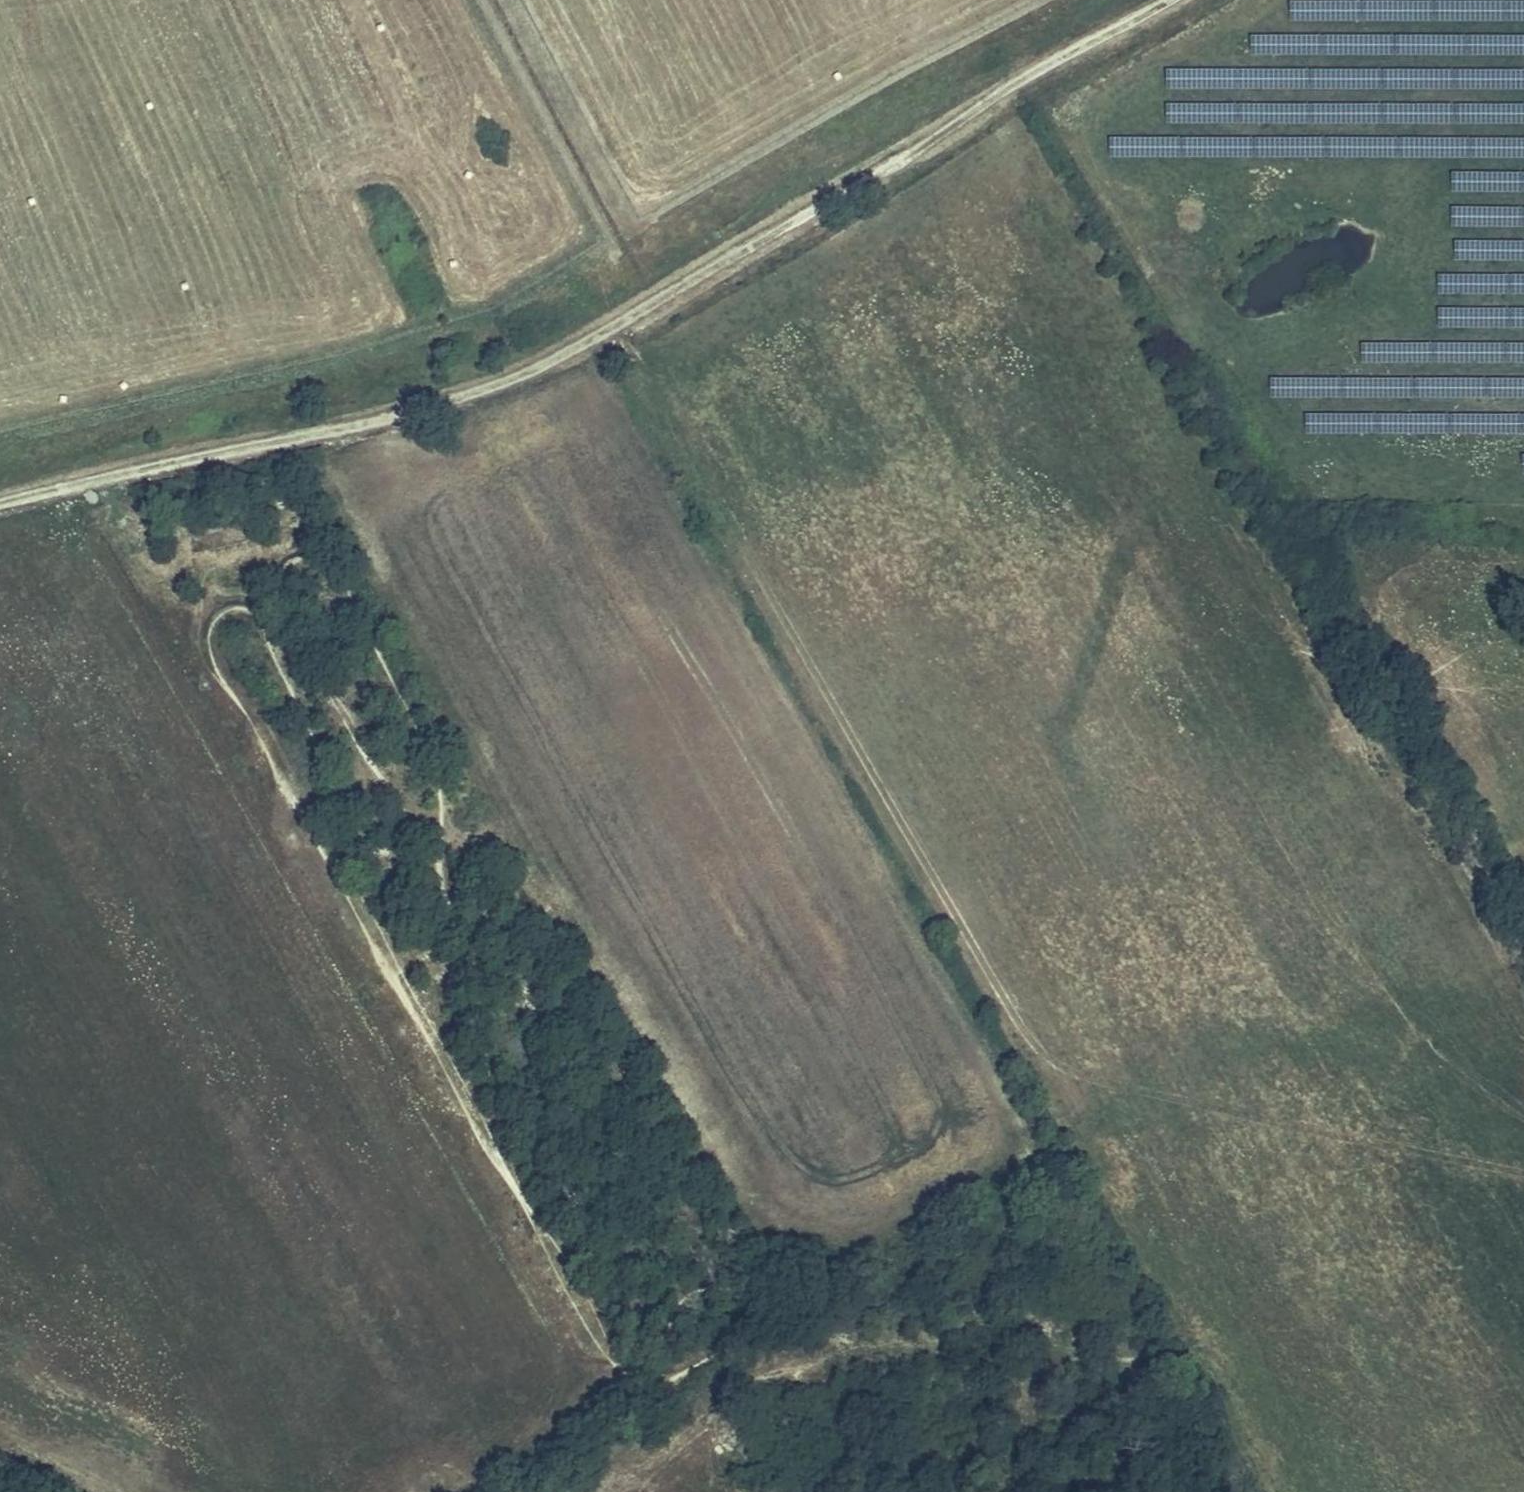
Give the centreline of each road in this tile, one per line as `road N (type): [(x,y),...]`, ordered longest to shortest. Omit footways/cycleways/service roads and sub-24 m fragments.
road 1 (track): [(1161,0),(534,365),(433,404),(0,504)]

